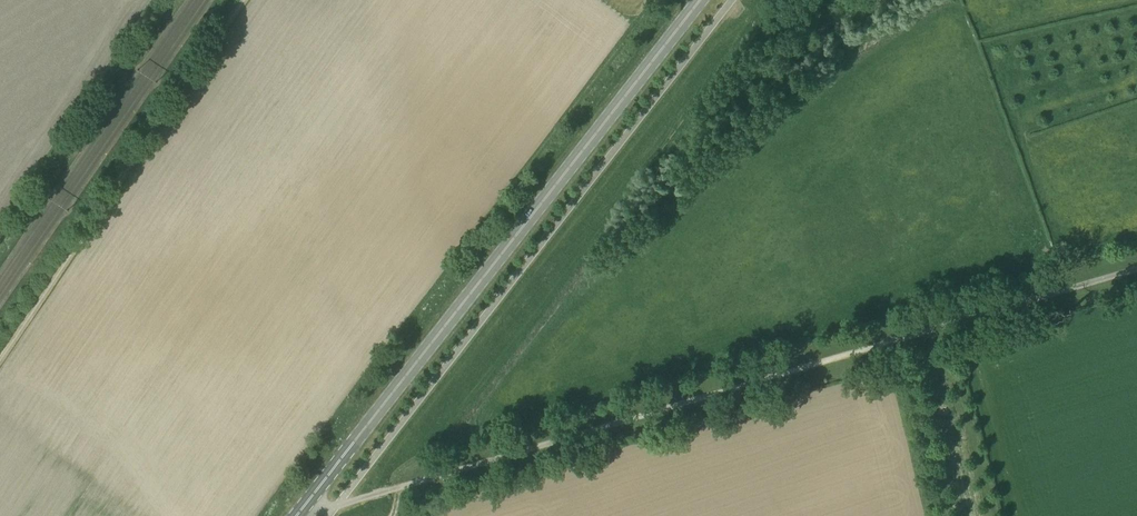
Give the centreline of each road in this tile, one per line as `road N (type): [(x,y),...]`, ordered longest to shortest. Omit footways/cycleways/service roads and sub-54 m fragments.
road 1 (unclassified): [(307,503),(336,507),(425,482),(1136,269)]
road 2 (primary): [(307,503),(700,0)]
road 3 (track): [(949,325),(989,515)]

